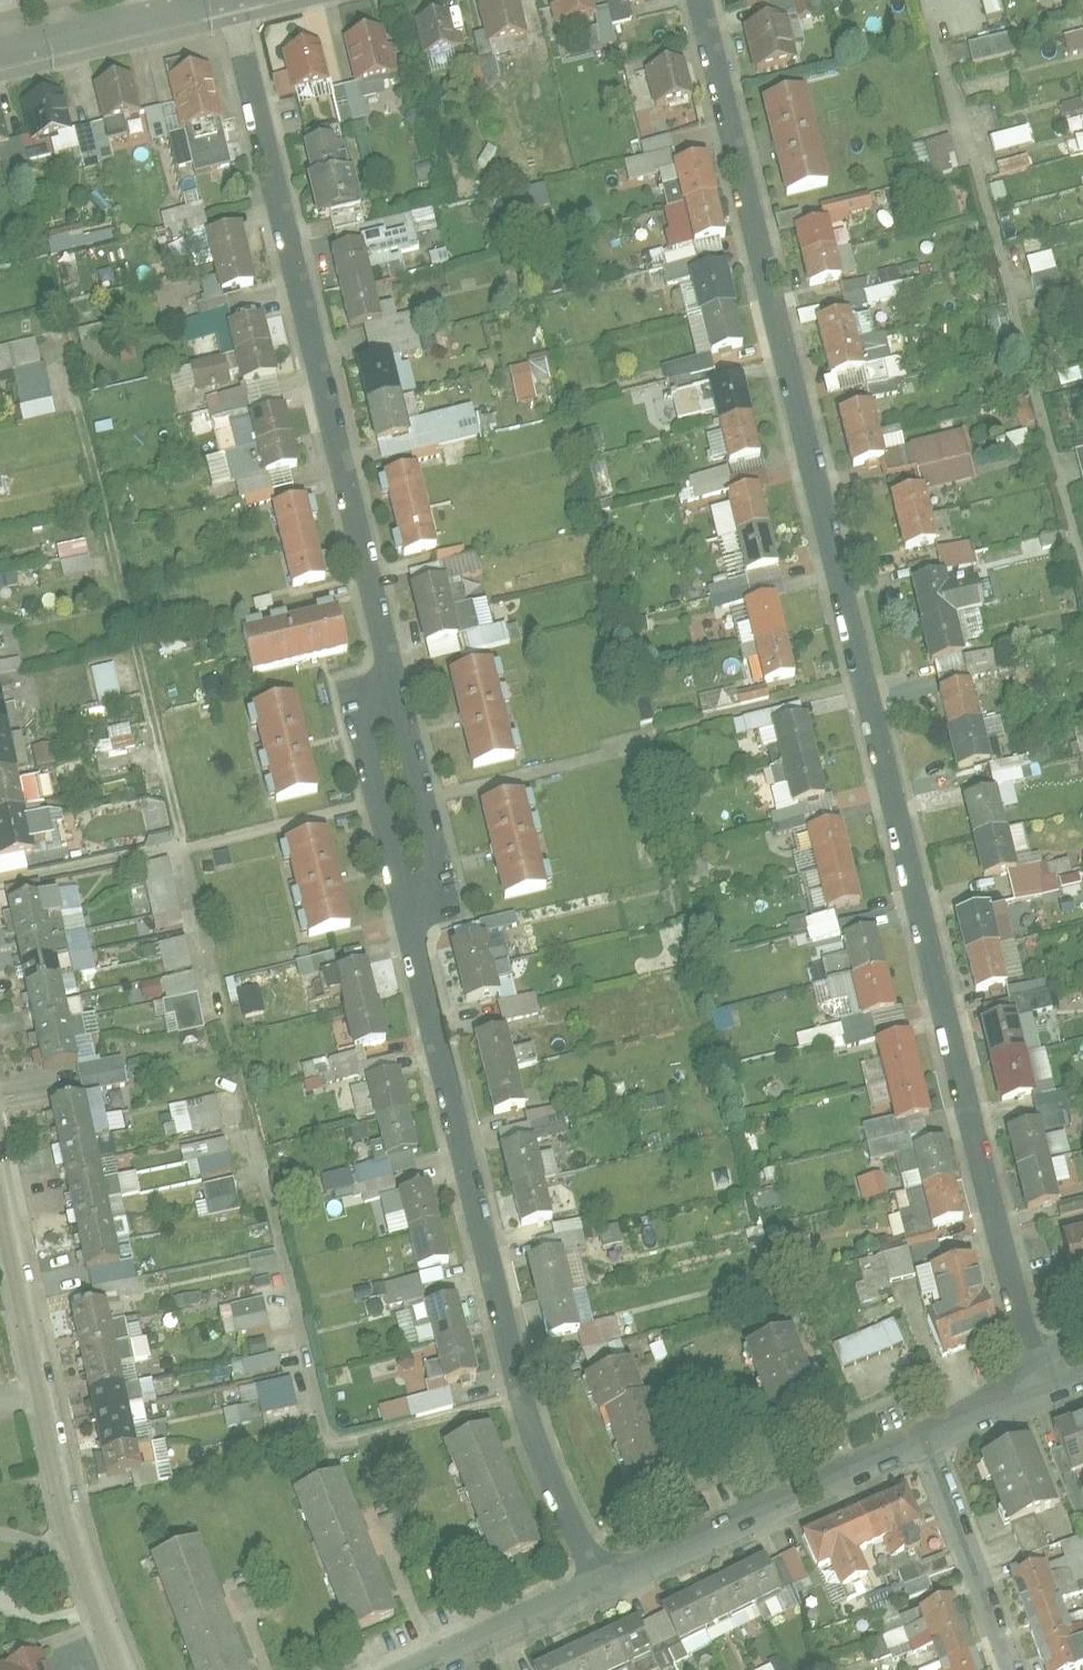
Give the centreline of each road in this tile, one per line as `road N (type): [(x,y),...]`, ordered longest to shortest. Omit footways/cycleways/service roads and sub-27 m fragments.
road 1 (residential): [(701,0),(1032,1359)]
road 2 (residential): [(399,899),(520,1395),(600,1587)]
road 3 (residential): [(224,0),(394,682)]
road 4 (residential): [(0,1177),(82,1582),(120,1669)]
road 5 (residential): [(600,1587),(932,1440)]
road 6 (residential): [(394,682),(447,883),(399,899)]
road 7 (residential): [(394,682),(351,696),(399,899)]
road 8 (residential): [(932,1440),(1017,1669)]
road 9 (residential): [(418,1669),(600,1587)]
road 10 (tertiary): [(165,7),(0,47)]
road 11 (residential): [(1032,1359),(932,1440)]

